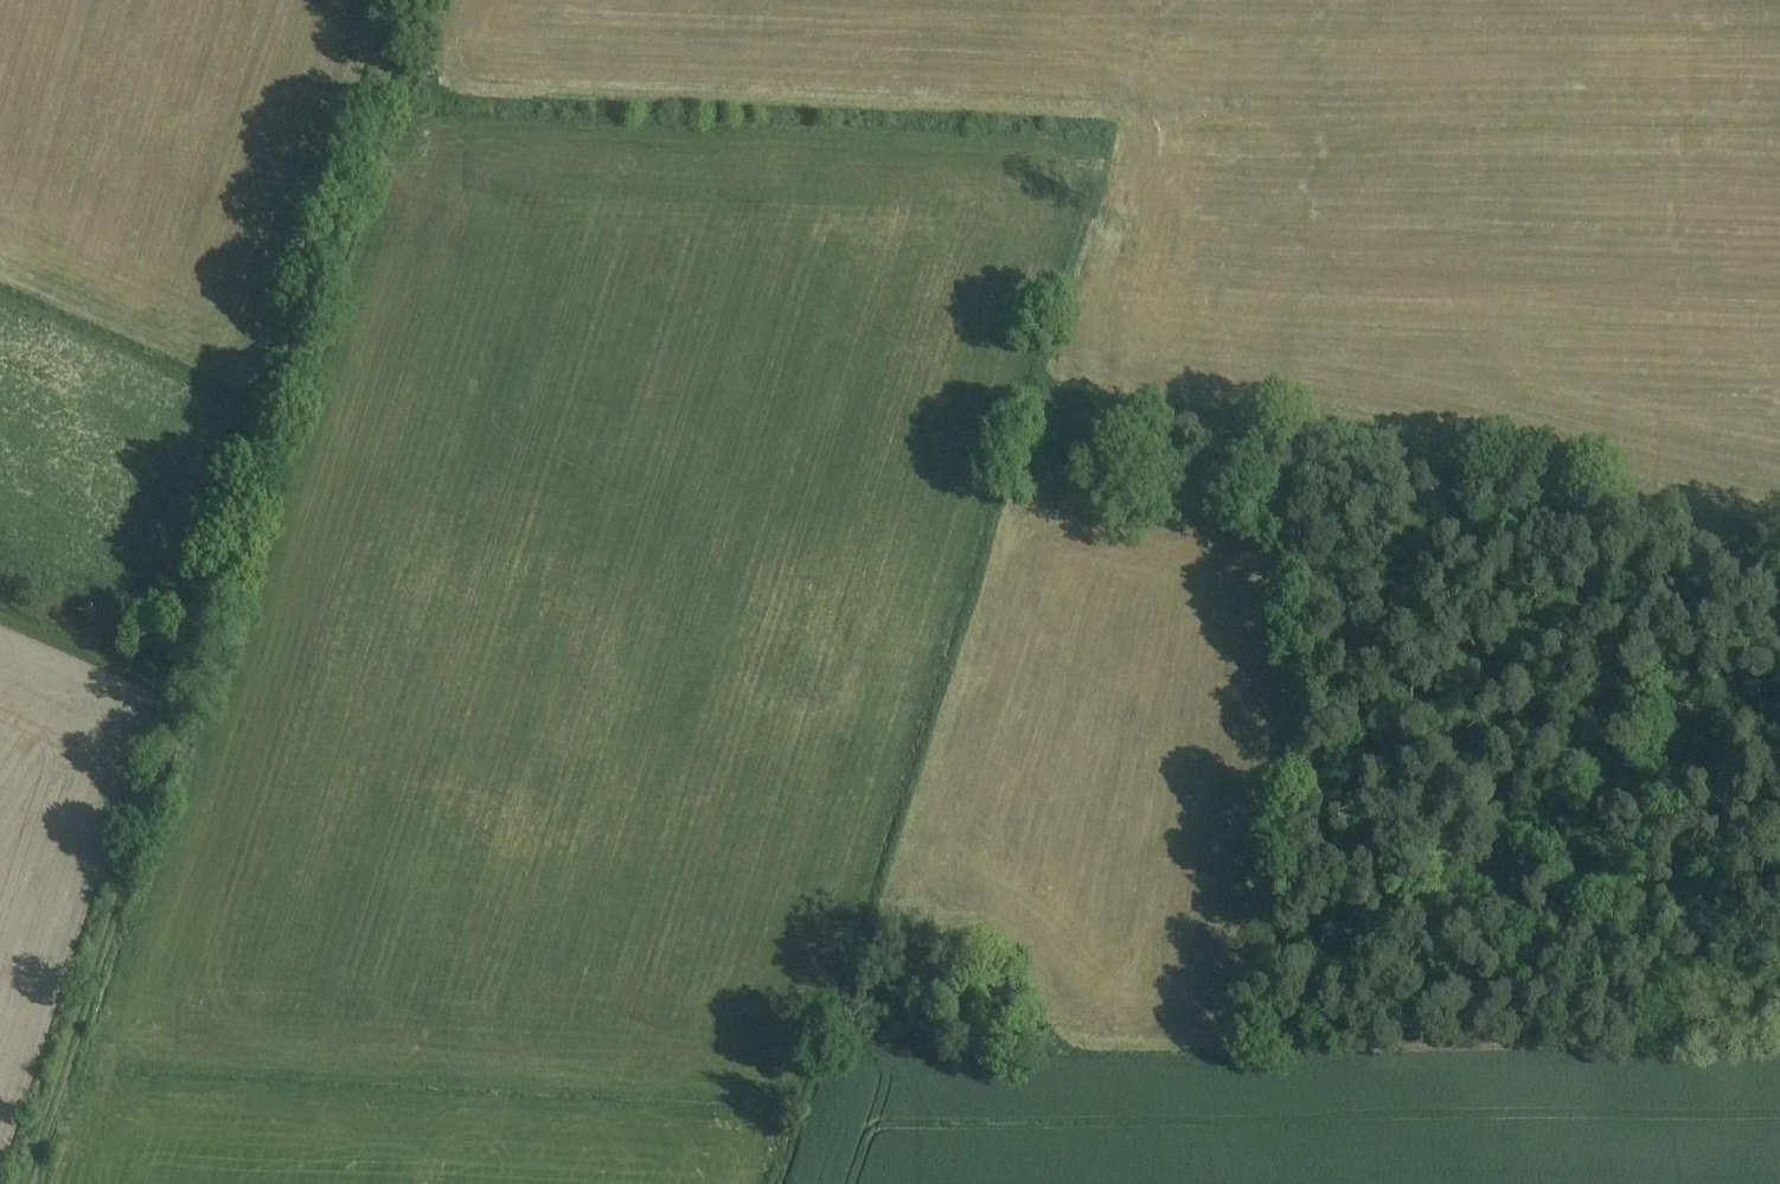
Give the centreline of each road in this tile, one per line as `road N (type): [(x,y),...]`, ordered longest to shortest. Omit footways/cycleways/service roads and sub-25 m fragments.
road 1 (track): [(420,0),(36,1183)]
road 2 (track): [(1779,566),(1314,455),(1257,469),(1214,396)]

